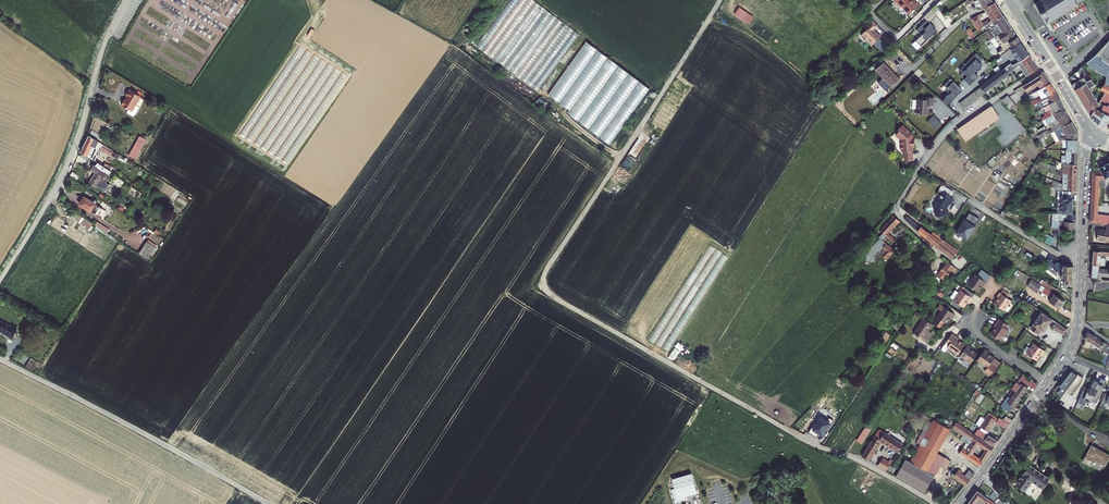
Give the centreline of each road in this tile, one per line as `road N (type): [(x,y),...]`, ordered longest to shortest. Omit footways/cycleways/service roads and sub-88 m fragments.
road 1 (unclassified): [(129,0),(104,45),(69,162),(0,281)]
road 2 (track): [(268,503),(0,360)]
road 3 (track): [(620,158),(460,42),(491,0)]
road 4 (tertiary): [(1091,128),(1077,321),(1065,356)]
road 5 (tertiary): [(1046,383),(959,503)]
road 6 (primary): [(1013,8),(1091,128)]

